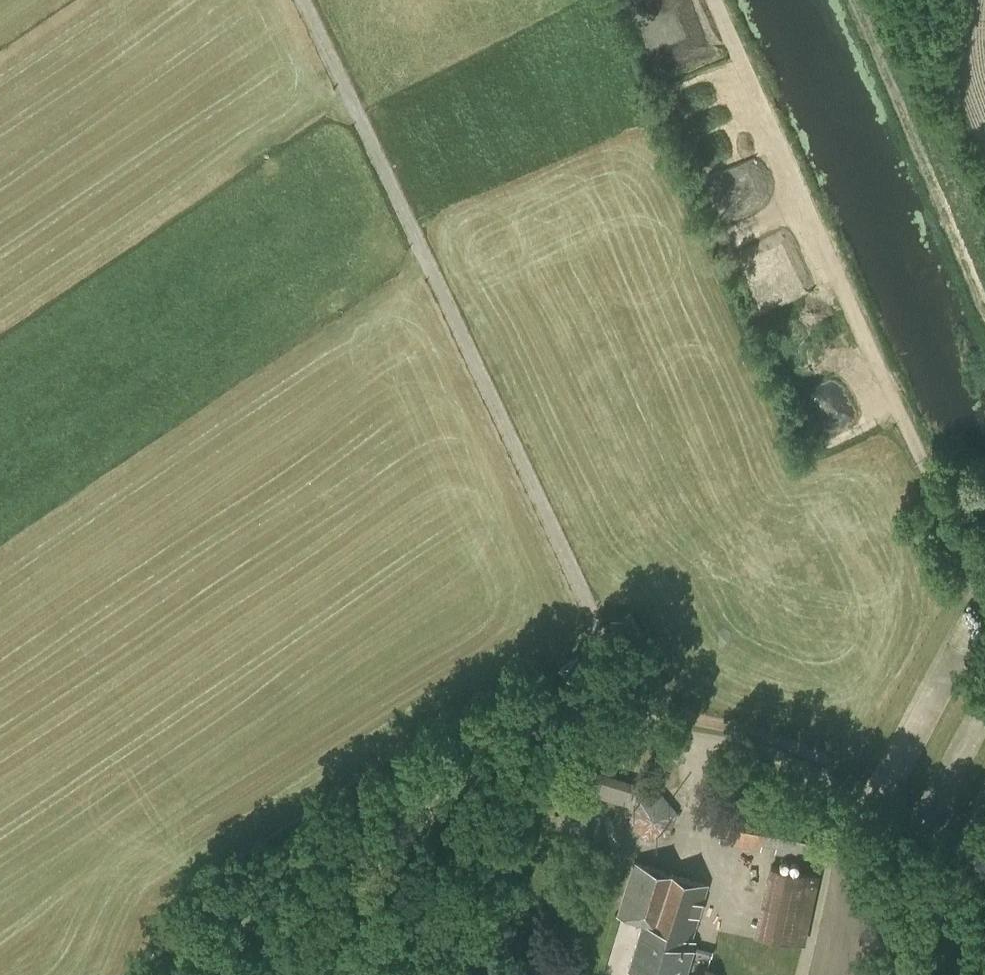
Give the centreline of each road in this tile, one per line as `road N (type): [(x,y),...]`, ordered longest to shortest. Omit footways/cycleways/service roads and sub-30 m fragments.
road 1 (unclassified): [(282,974),(514,741),(533,732),(676,729),(772,741),(984,863)]
road 2 (track): [(716,0),(984,594)]

